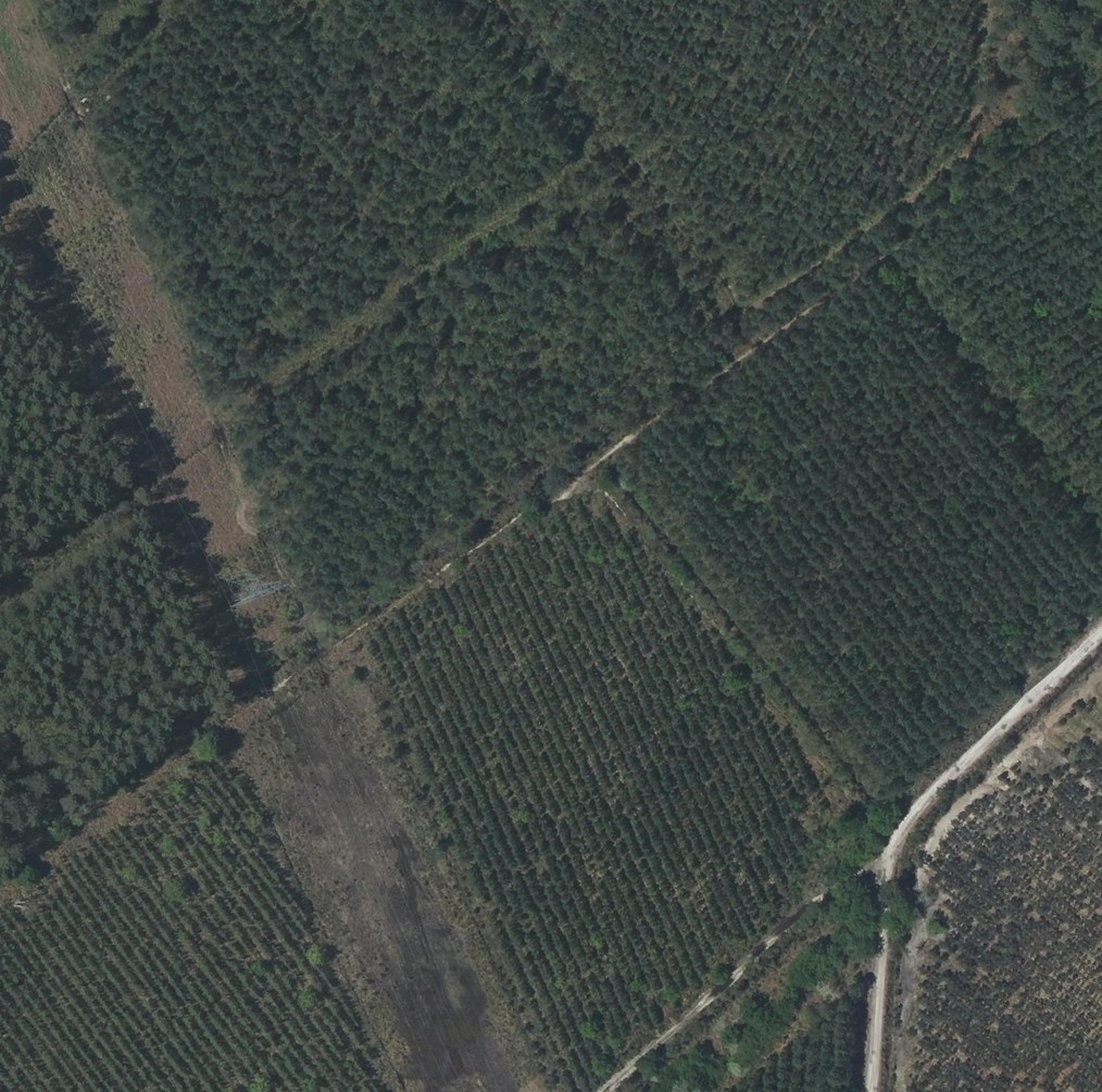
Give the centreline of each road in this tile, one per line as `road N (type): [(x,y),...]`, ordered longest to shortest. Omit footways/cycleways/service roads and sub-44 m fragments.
road 1 (track): [(995,0),(987,122),(966,154),(0,834)]
road 2 (track): [(873,1091),(888,867),(901,829),(1101,632)]
road 3 (track): [(623,1091),(854,875),(888,867)]

